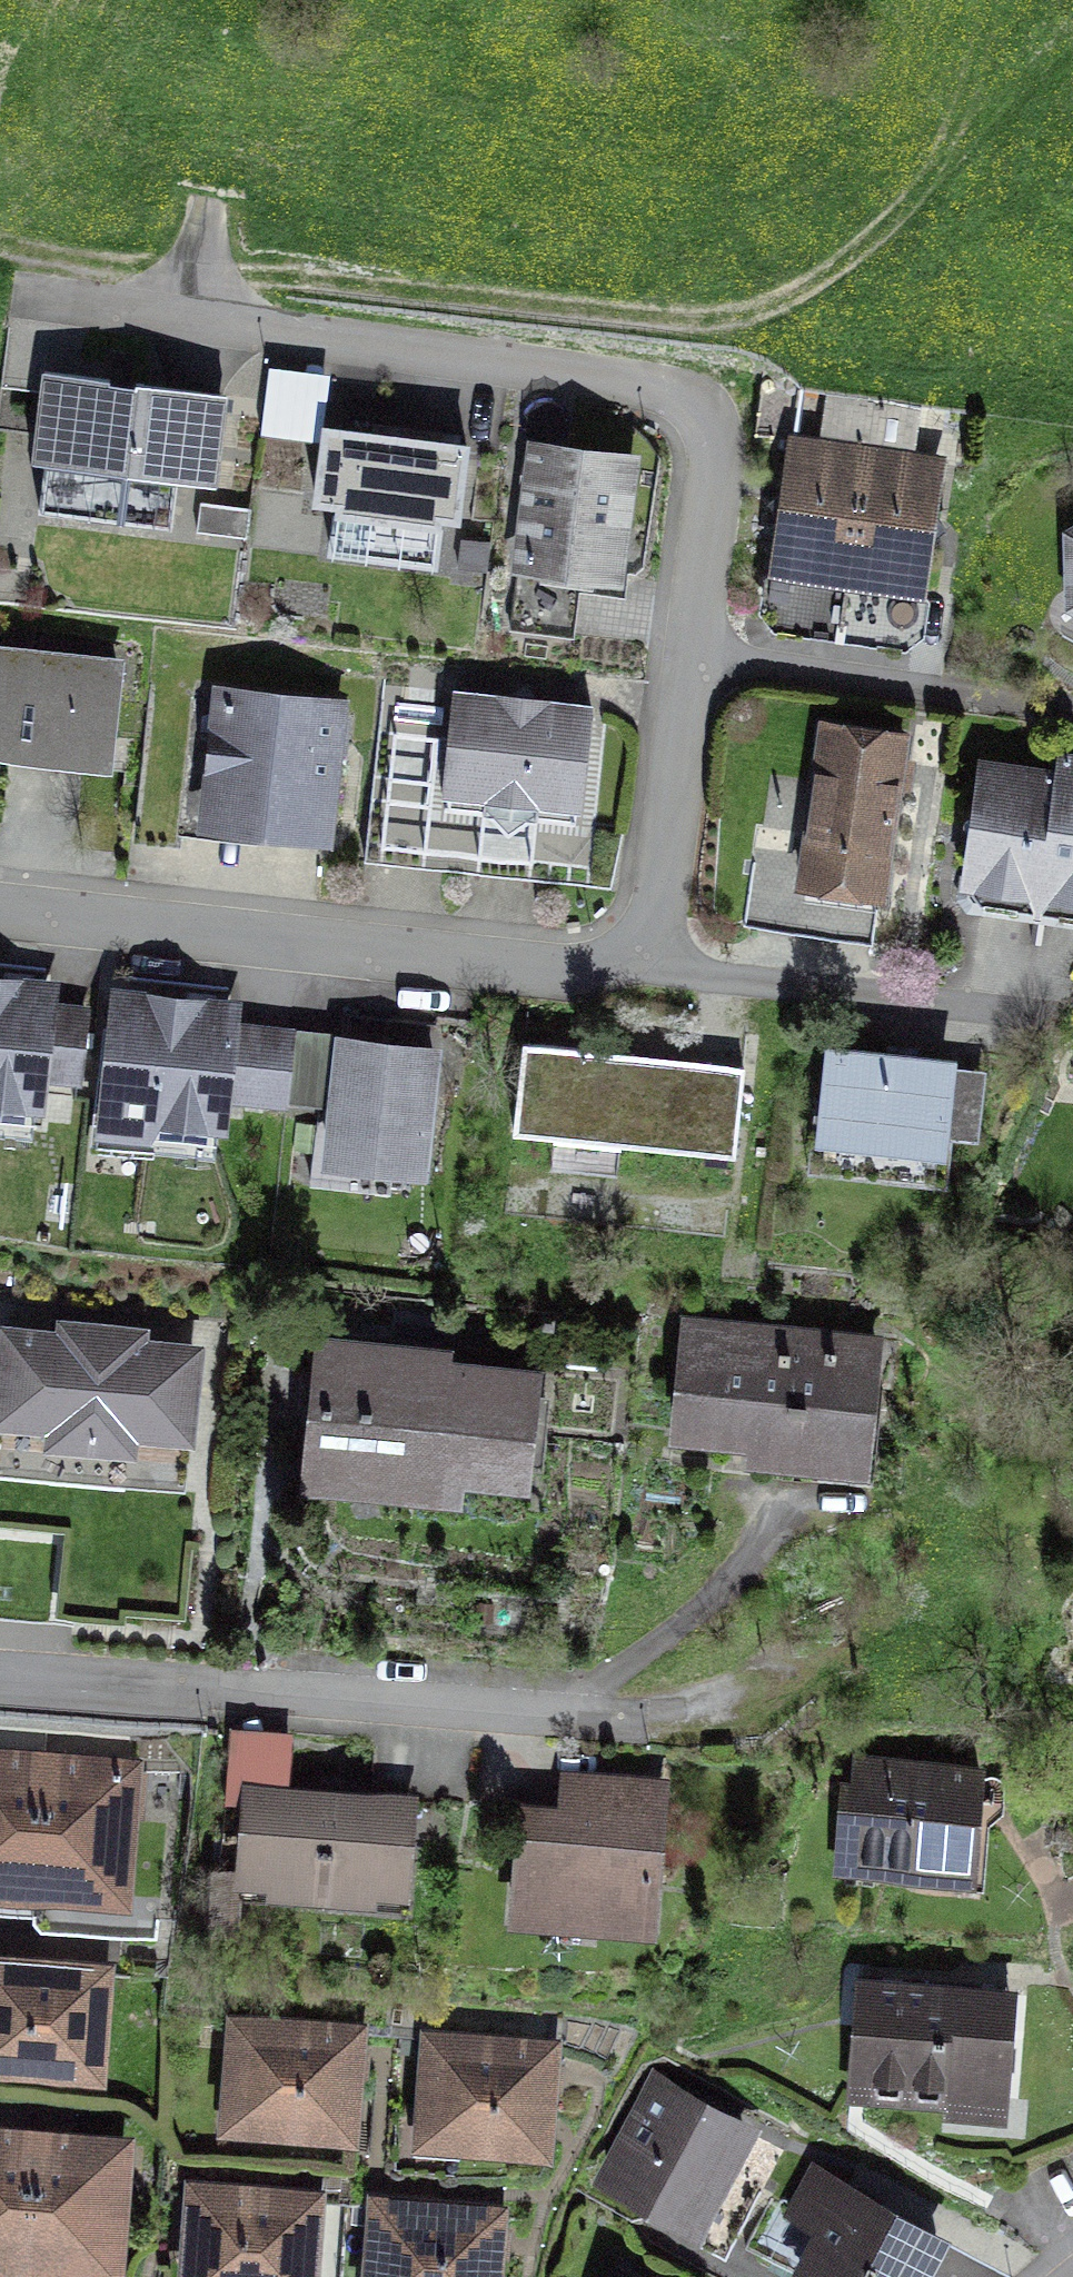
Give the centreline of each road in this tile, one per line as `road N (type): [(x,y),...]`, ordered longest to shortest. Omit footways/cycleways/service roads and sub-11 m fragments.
road 1 (residential): [(0,918),(509,979),(595,982),(639,960),(657,903),(720,481),(712,433),(661,394),(37,311)]
road 2 (track): [(892,228),(848,272),(769,318),(704,328),(547,319),(9,257)]
road 3 (residential): [(0,1675),(632,1715)]
road 4 (track): [(196,329),(212,205)]

